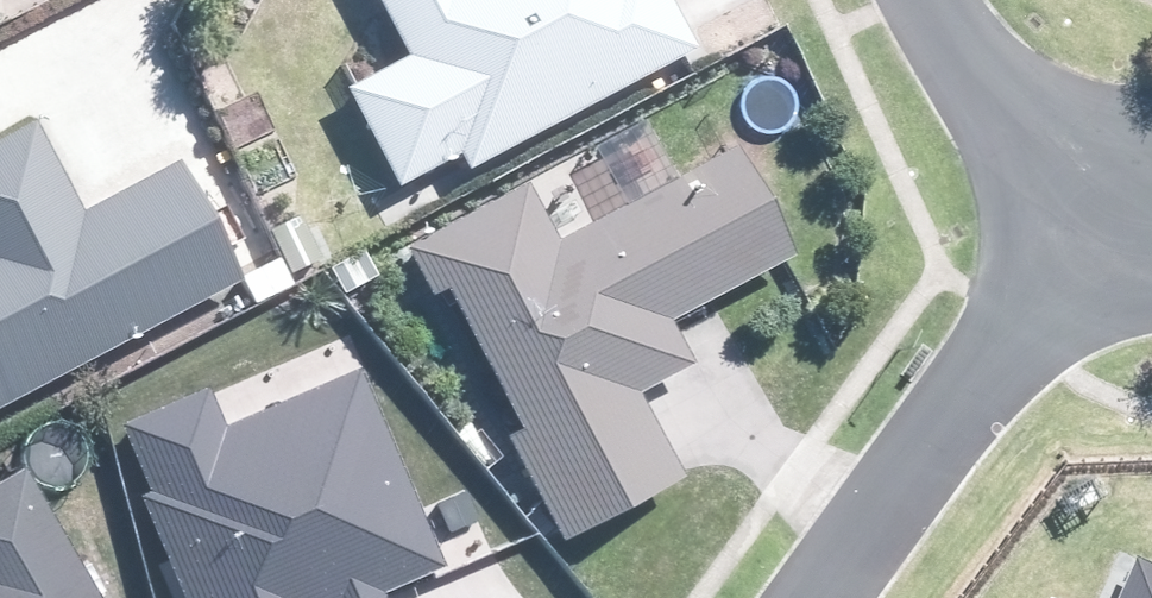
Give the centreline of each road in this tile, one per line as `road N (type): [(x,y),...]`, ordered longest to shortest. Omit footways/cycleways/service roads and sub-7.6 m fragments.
road 1 (residential): [(805,597),(1102,195)]
road 2 (residential): [(1102,195),(1002,105),(925,0)]

